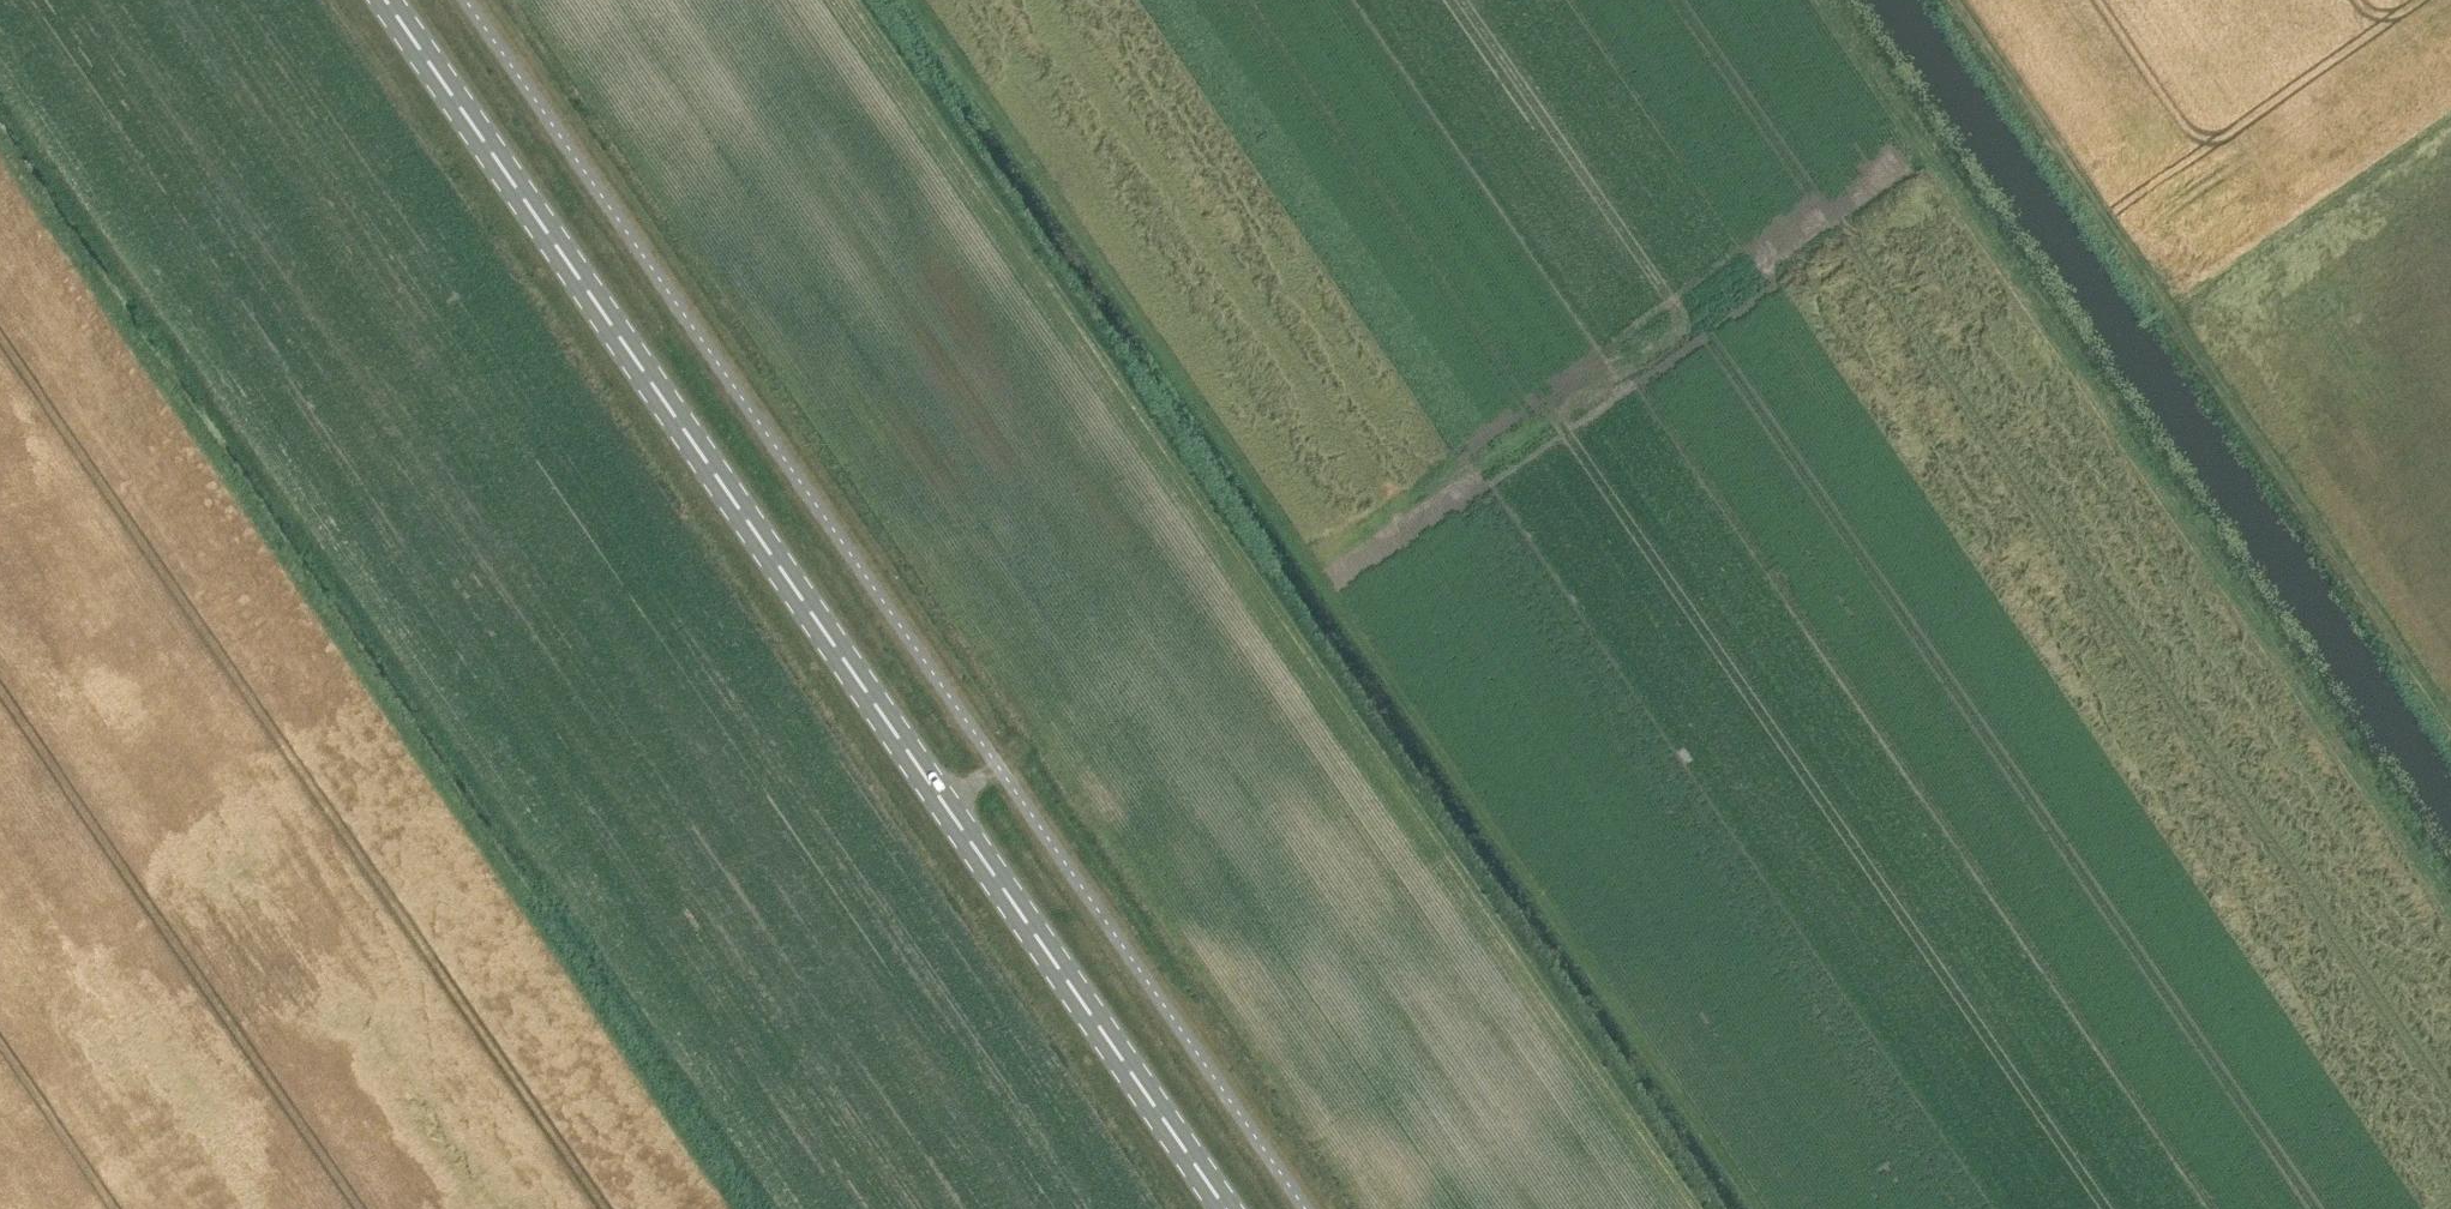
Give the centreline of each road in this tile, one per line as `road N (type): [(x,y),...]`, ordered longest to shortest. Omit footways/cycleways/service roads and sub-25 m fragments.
road 1 (primary): [(1227,1208),(388,0)]
road 2 (track): [(1837,0),(2450,883)]

